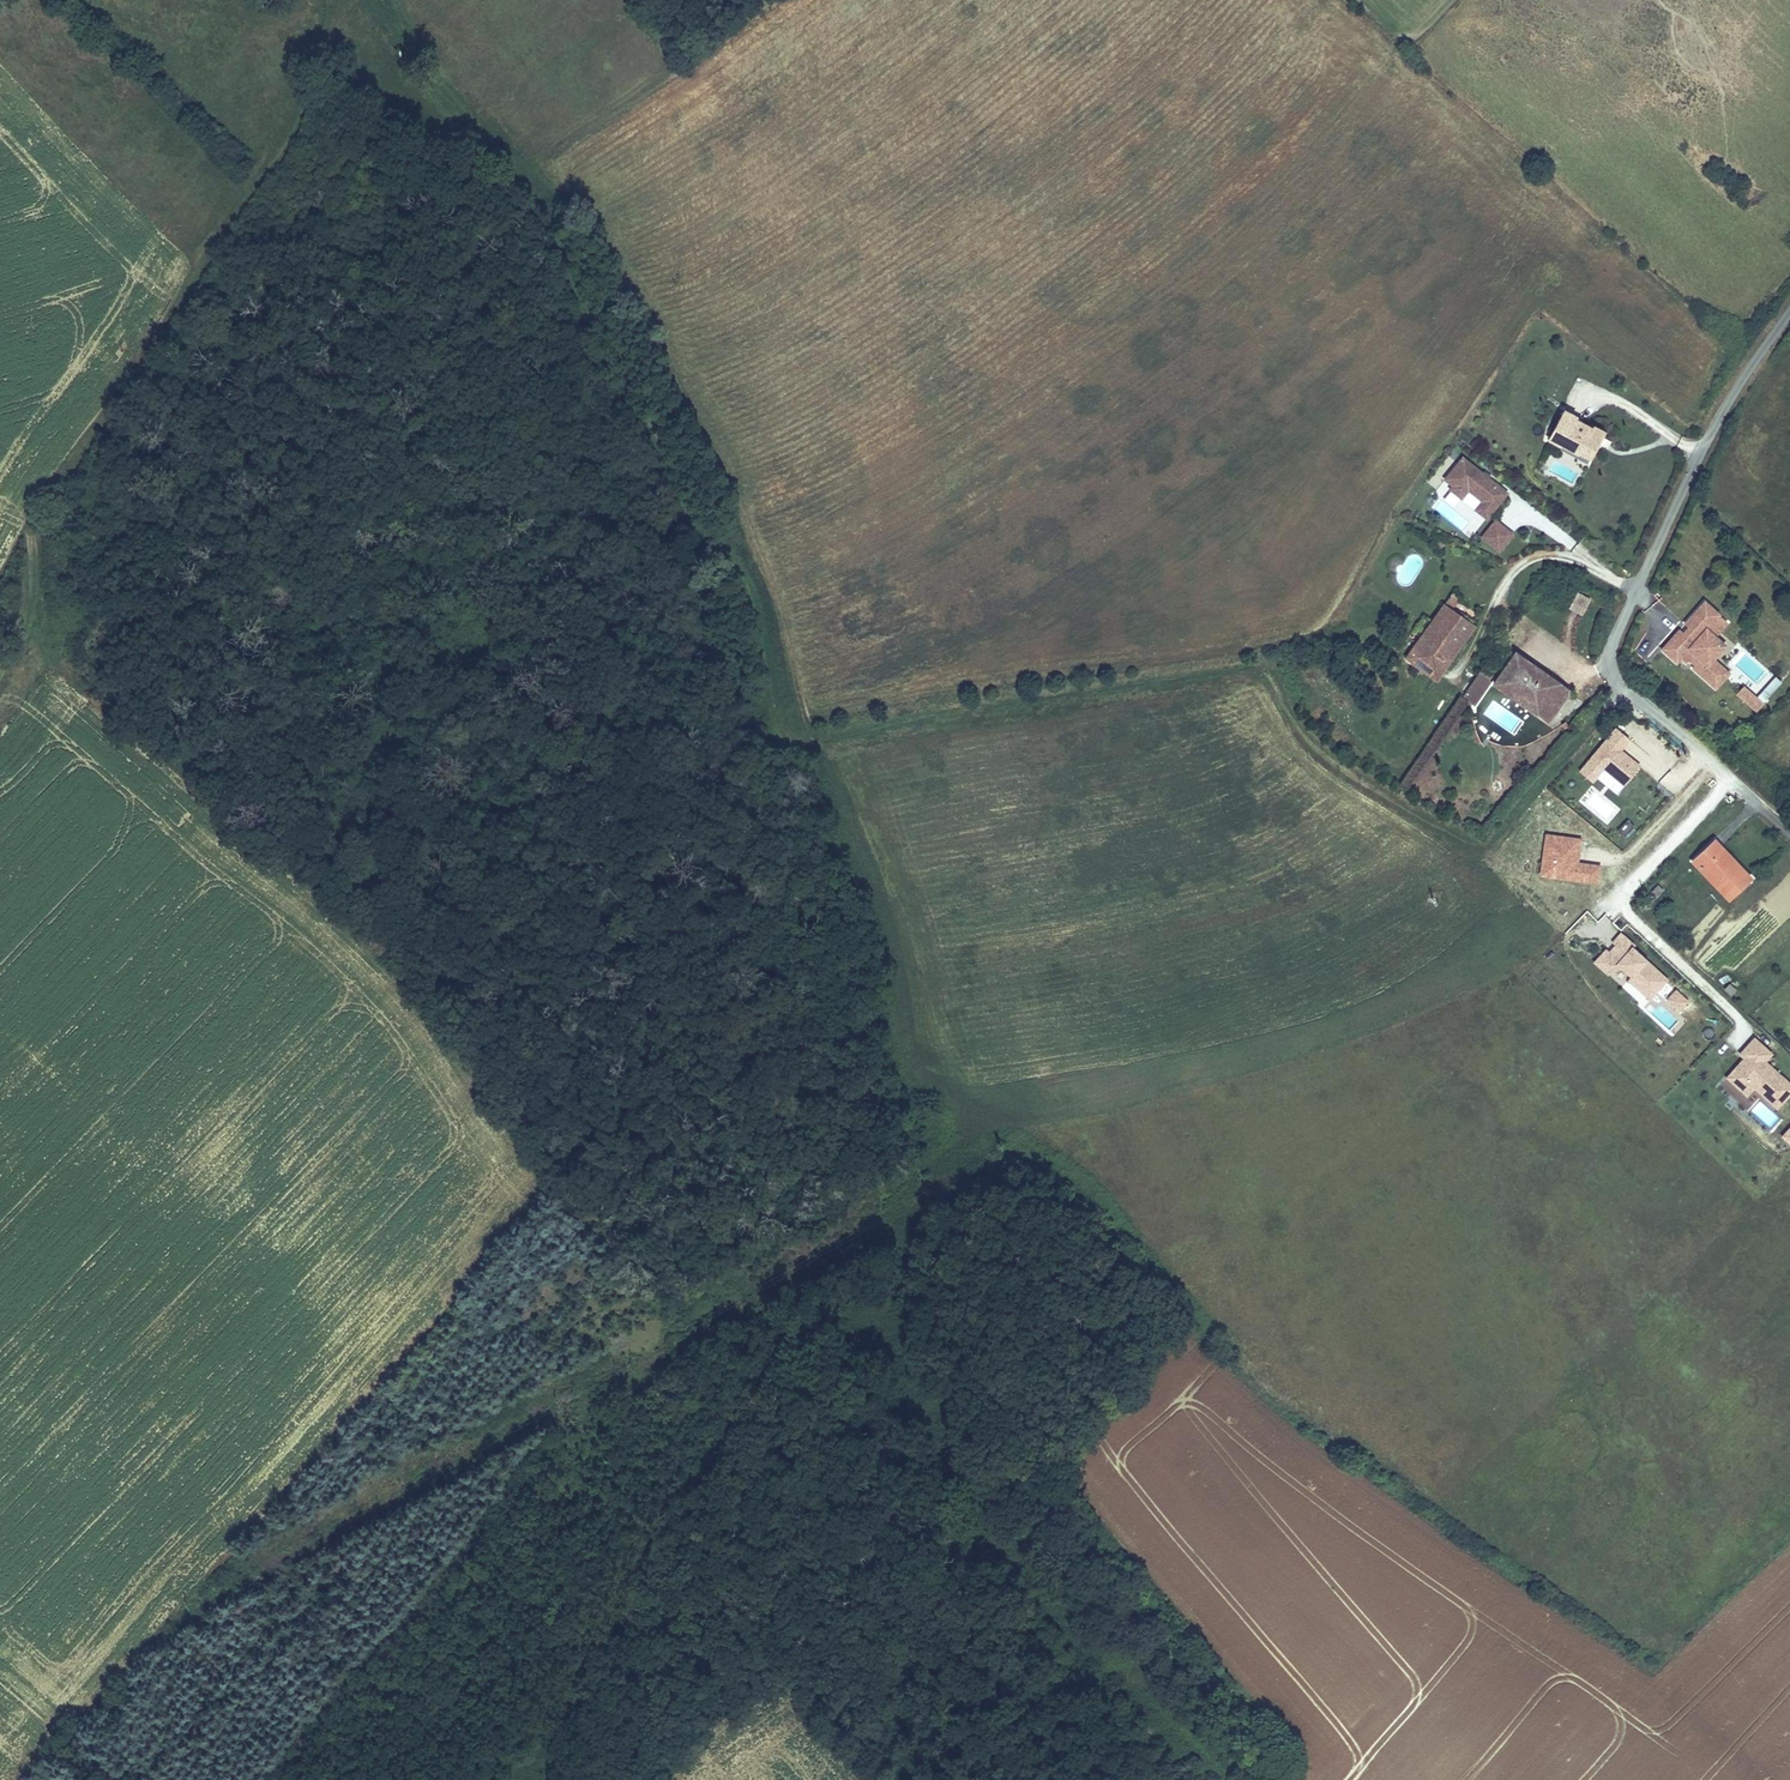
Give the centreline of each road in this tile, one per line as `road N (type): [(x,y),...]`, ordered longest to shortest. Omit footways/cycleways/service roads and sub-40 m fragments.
road 1 (track): [(1630,687),(1485,846),(1377,791),(1308,736),(1270,672),(1246,666),(792,734),(779,724),(756,614),(530,181),(441,82),(395,0)]
road 2 (track): [(0,684),(26,618),(31,534),(284,135),(306,92),(326,0)]
road 3 (unclassified): [(1789,312),(1716,421),(1625,610),(1611,656),(1630,687),(1789,828)]

